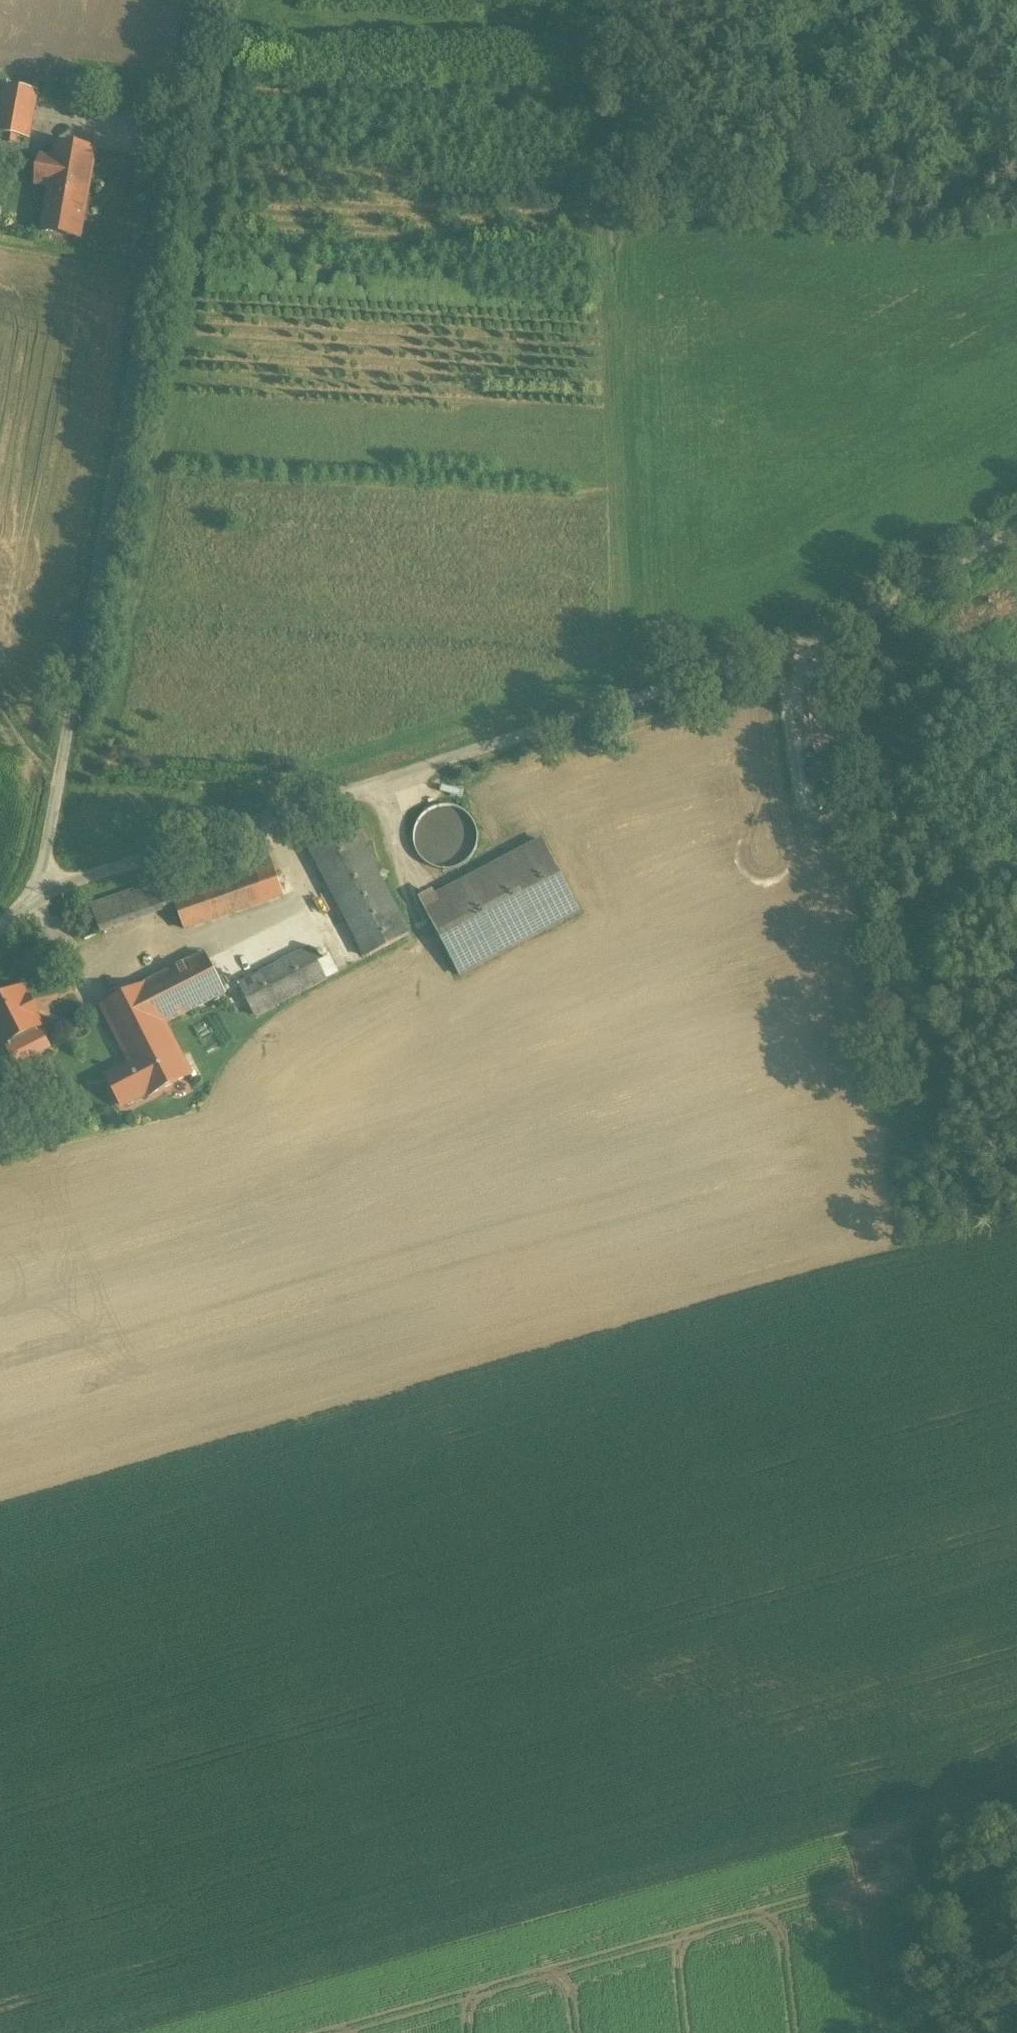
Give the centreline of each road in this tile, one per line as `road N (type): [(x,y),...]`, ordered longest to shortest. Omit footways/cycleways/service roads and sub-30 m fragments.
road 1 (unclassified): [(27,878),(89,878),(827,637),(1016,528)]
road 2 (unclassified): [(27,878),(49,839),(198,0)]

